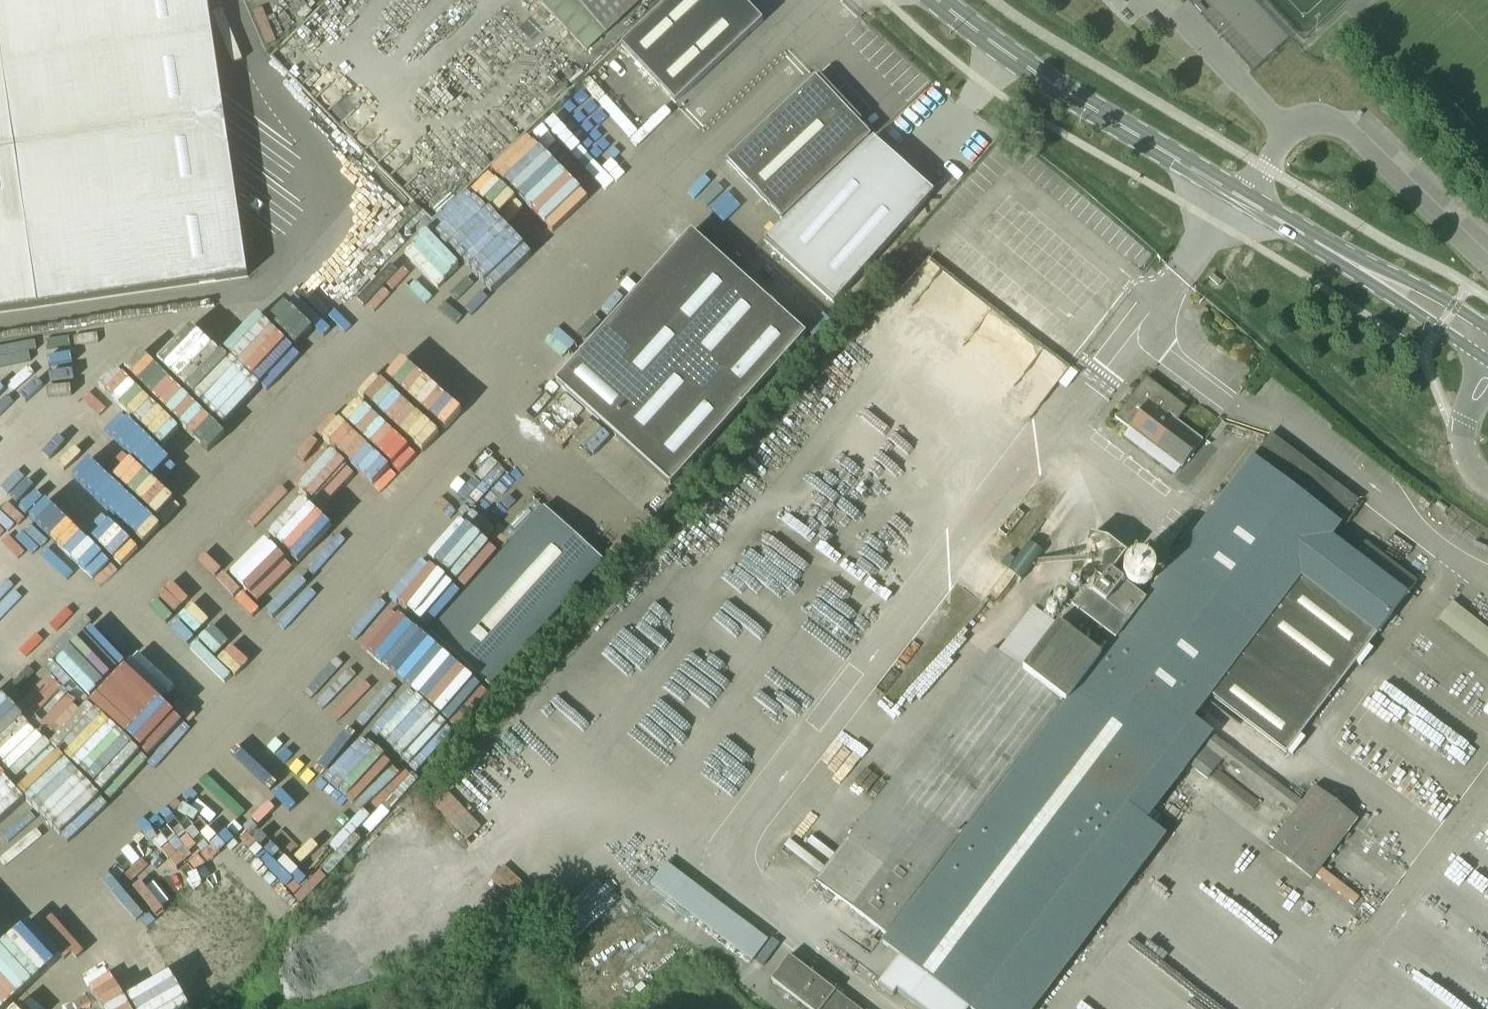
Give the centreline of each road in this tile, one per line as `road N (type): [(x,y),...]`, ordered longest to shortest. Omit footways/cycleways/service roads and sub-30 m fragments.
road 1 (primary): [(1357,265),(1054,84),(940,0)]
road 2 (primary): [(1357,265),(1459,343),(1487,350)]
road 3 (primary): [(1487,337),(1416,284),(1357,265)]

